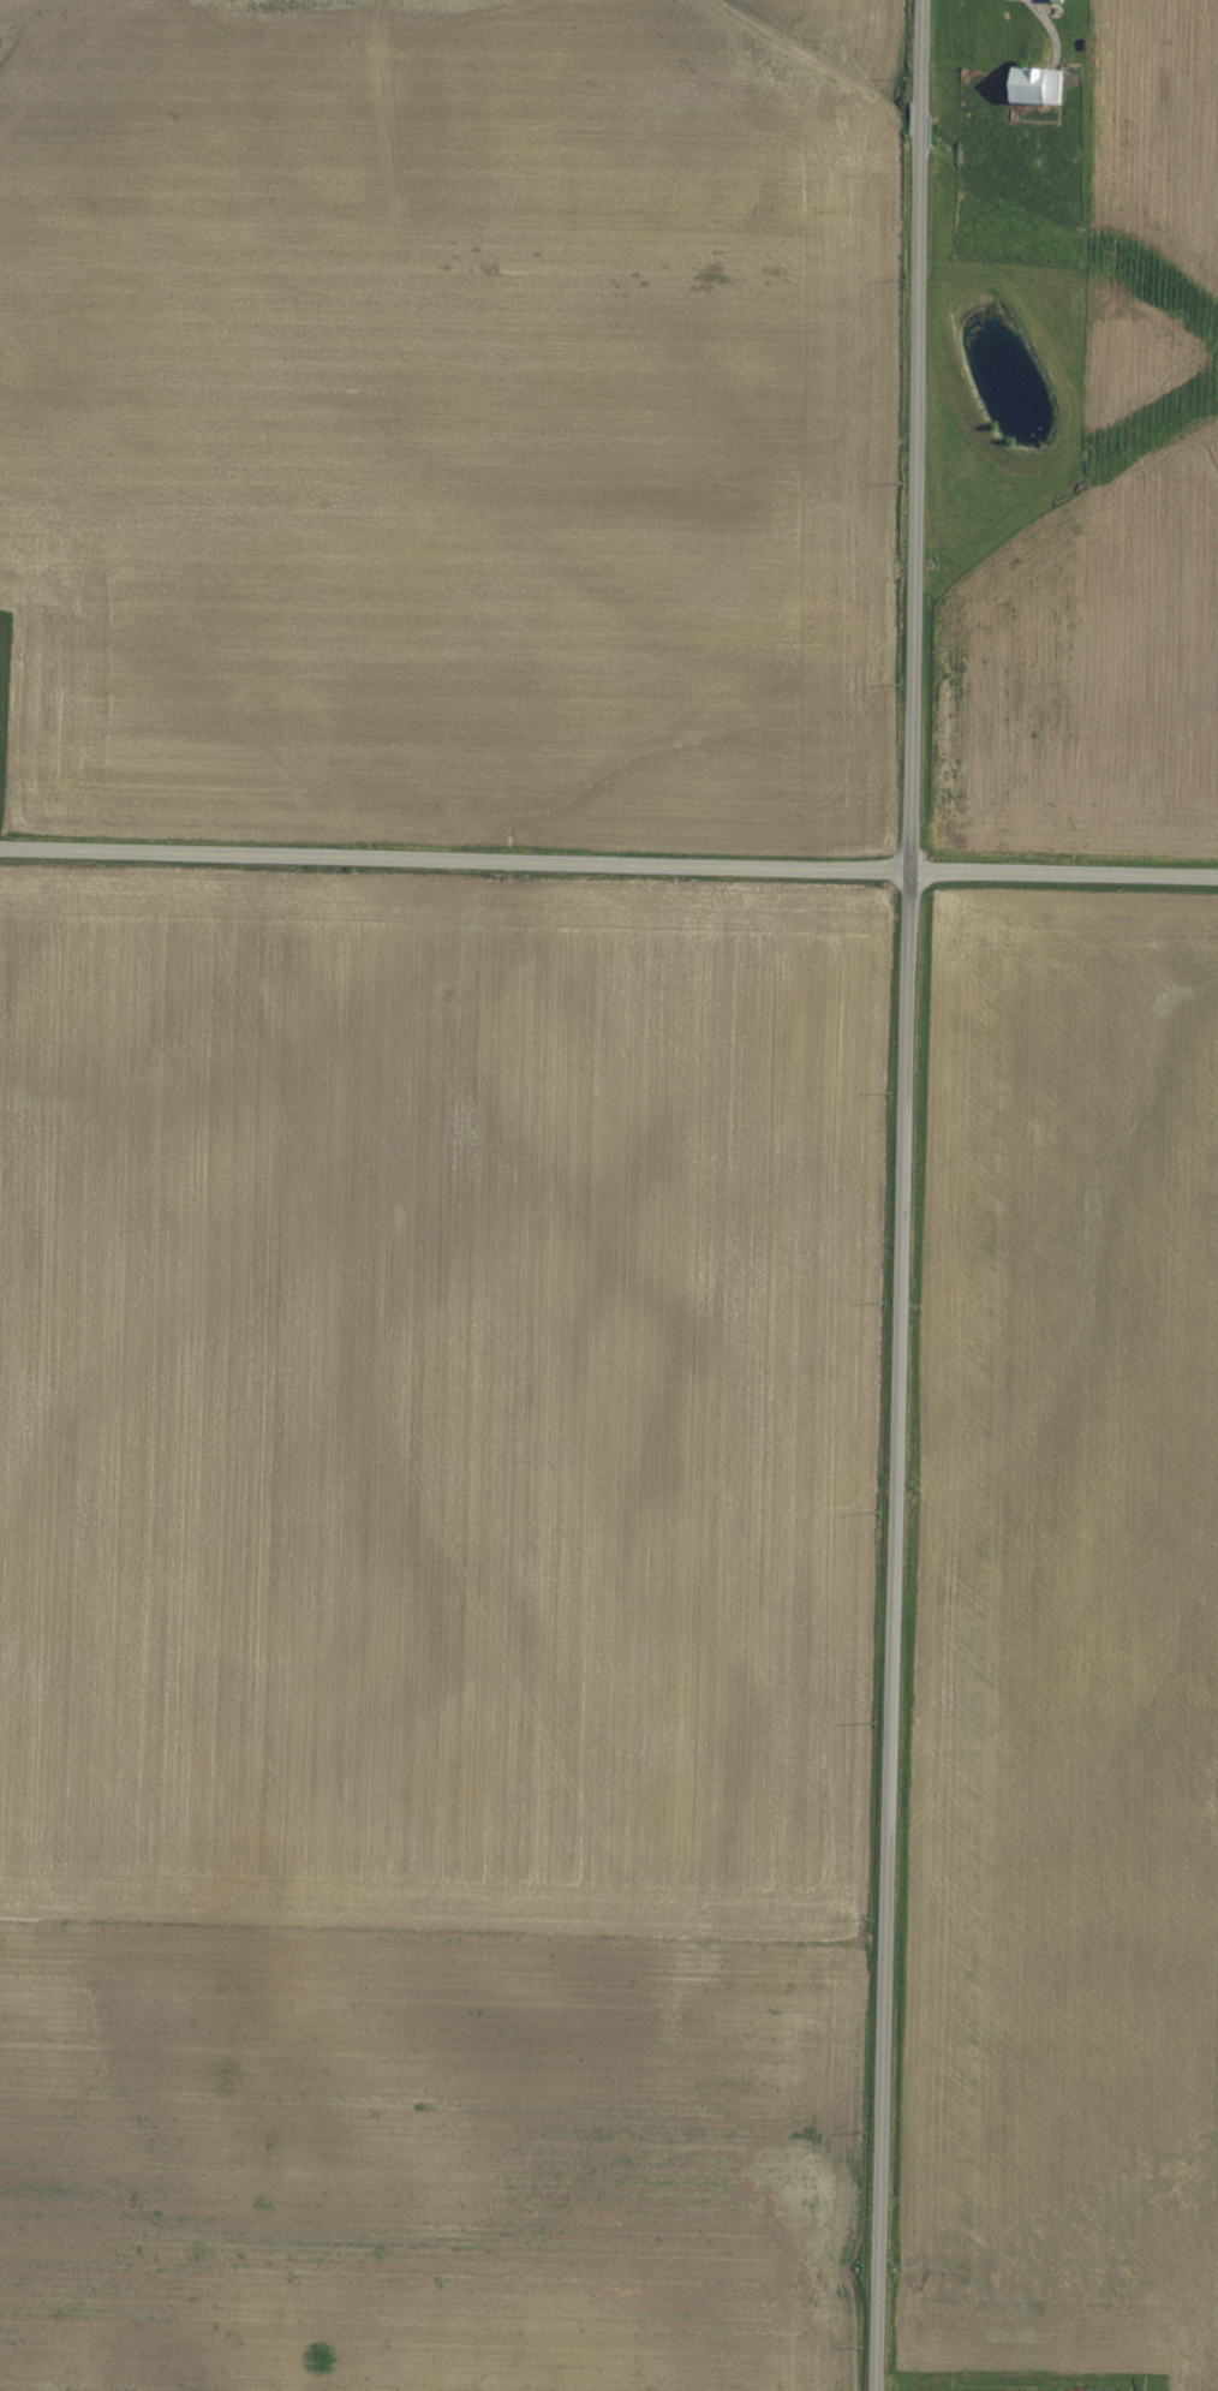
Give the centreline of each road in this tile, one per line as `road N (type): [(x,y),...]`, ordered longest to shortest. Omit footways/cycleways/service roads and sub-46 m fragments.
road 1 (residential): [(872,2390),(919,0)]
road 2 (residential): [(1217,878),(0,850)]

